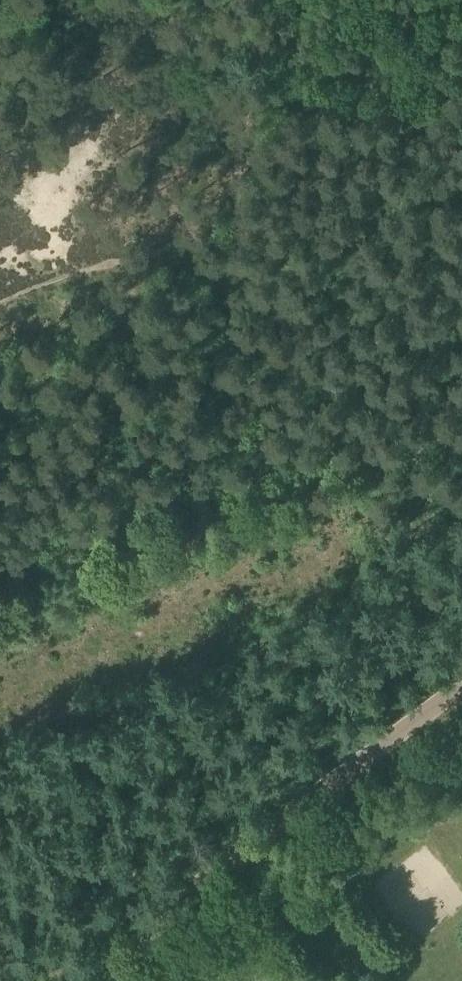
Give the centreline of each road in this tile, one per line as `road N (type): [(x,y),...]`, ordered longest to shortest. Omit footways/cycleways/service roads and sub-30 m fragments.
road 1 (unclassified): [(108,980),(223,862),(461,682)]

